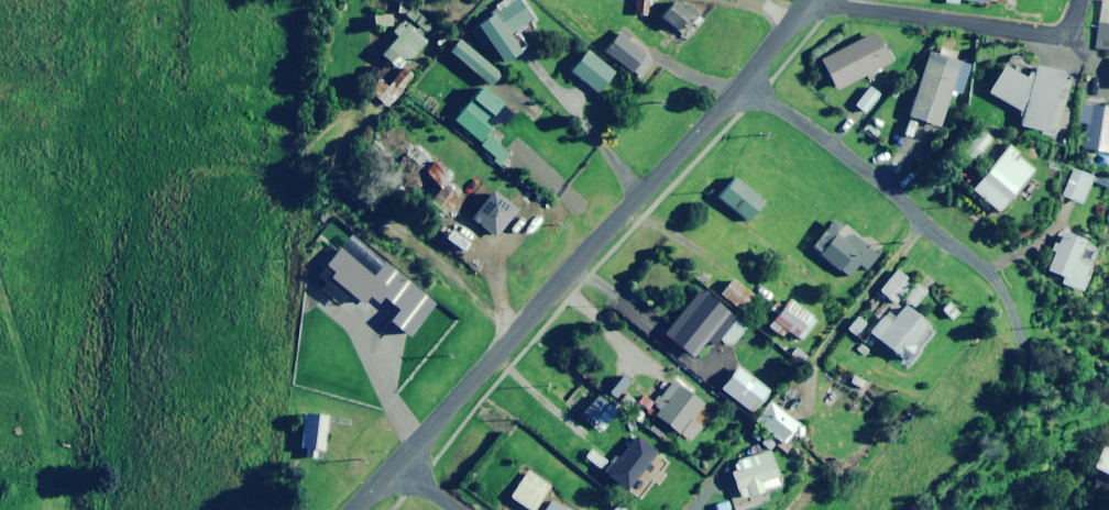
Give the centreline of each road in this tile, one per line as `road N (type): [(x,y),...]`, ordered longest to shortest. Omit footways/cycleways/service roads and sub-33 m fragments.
road 1 (residential): [(522,333),(745,86)]
road 2 (residential): [(745,86),(1003,293)]
road 3 (residential): [(522,333),(302,169)]
road 4 (residential): [(812,4),(1034,26),(1052,0)]
road 5 (residential): [(399,468),(522,333)]

